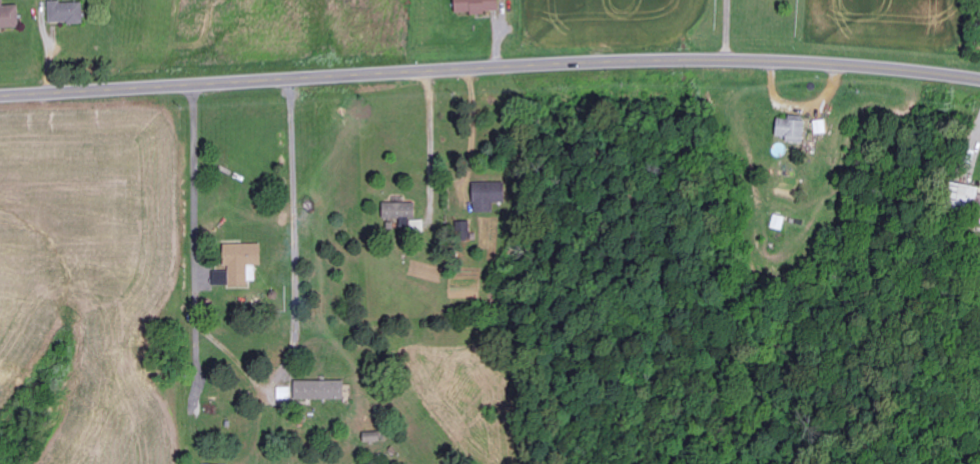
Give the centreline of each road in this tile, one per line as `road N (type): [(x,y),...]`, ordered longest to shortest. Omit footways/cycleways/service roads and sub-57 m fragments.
road 1 (secondary): [(979,76),(829,61),(658,58),(0,92)]

